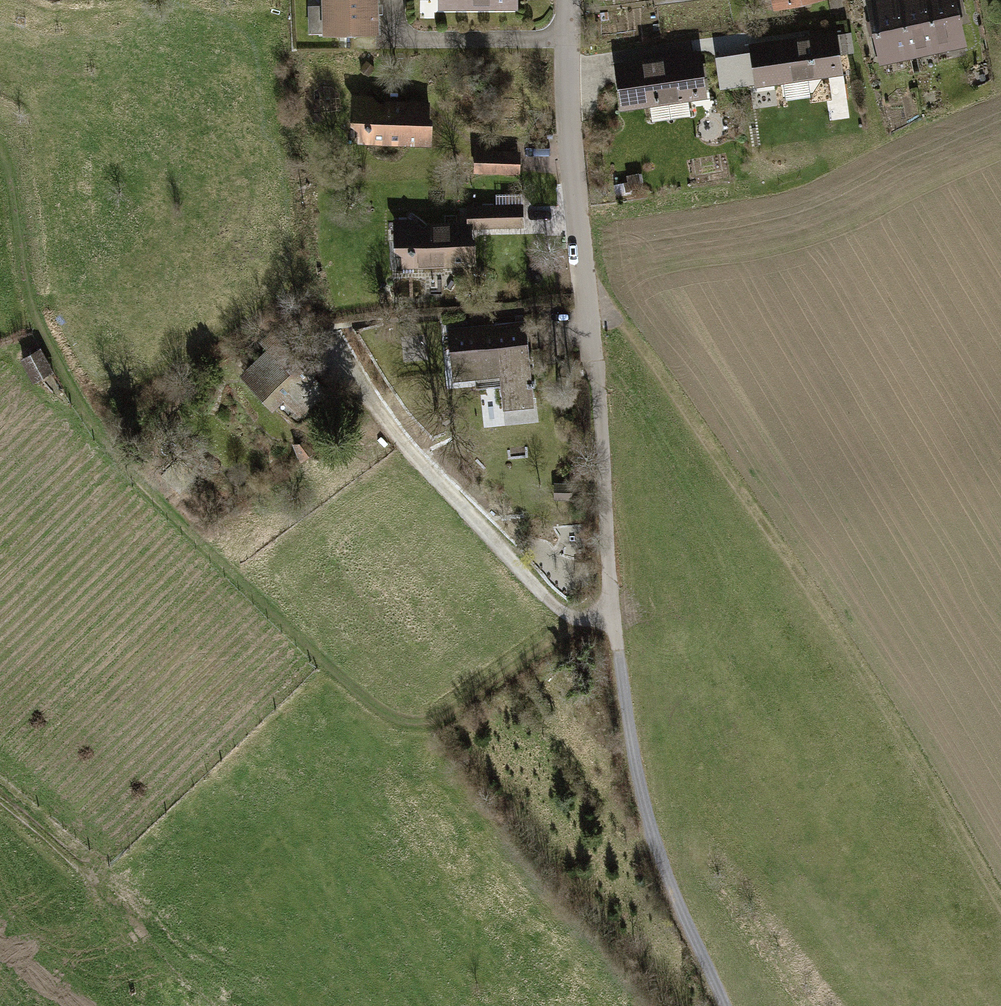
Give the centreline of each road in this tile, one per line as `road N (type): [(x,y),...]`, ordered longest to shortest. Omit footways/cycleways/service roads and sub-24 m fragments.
road 1 (track): [(0,153),(35,317),(87,419),(184,529),(339,675)]
road 2 (track): [(595,449),(632,765),(661,872),(720,1005)]
road 3 (track): [(0,799),(108,890),(339,675)]
road 4 (residential): [(569,0),(569,122),(595,449)]
road 5 (track): [(339,675),(390,717),(430,722),(580,622),(615,619)]
road 6 (track): [(377,417),(551,605),(580,622)]

